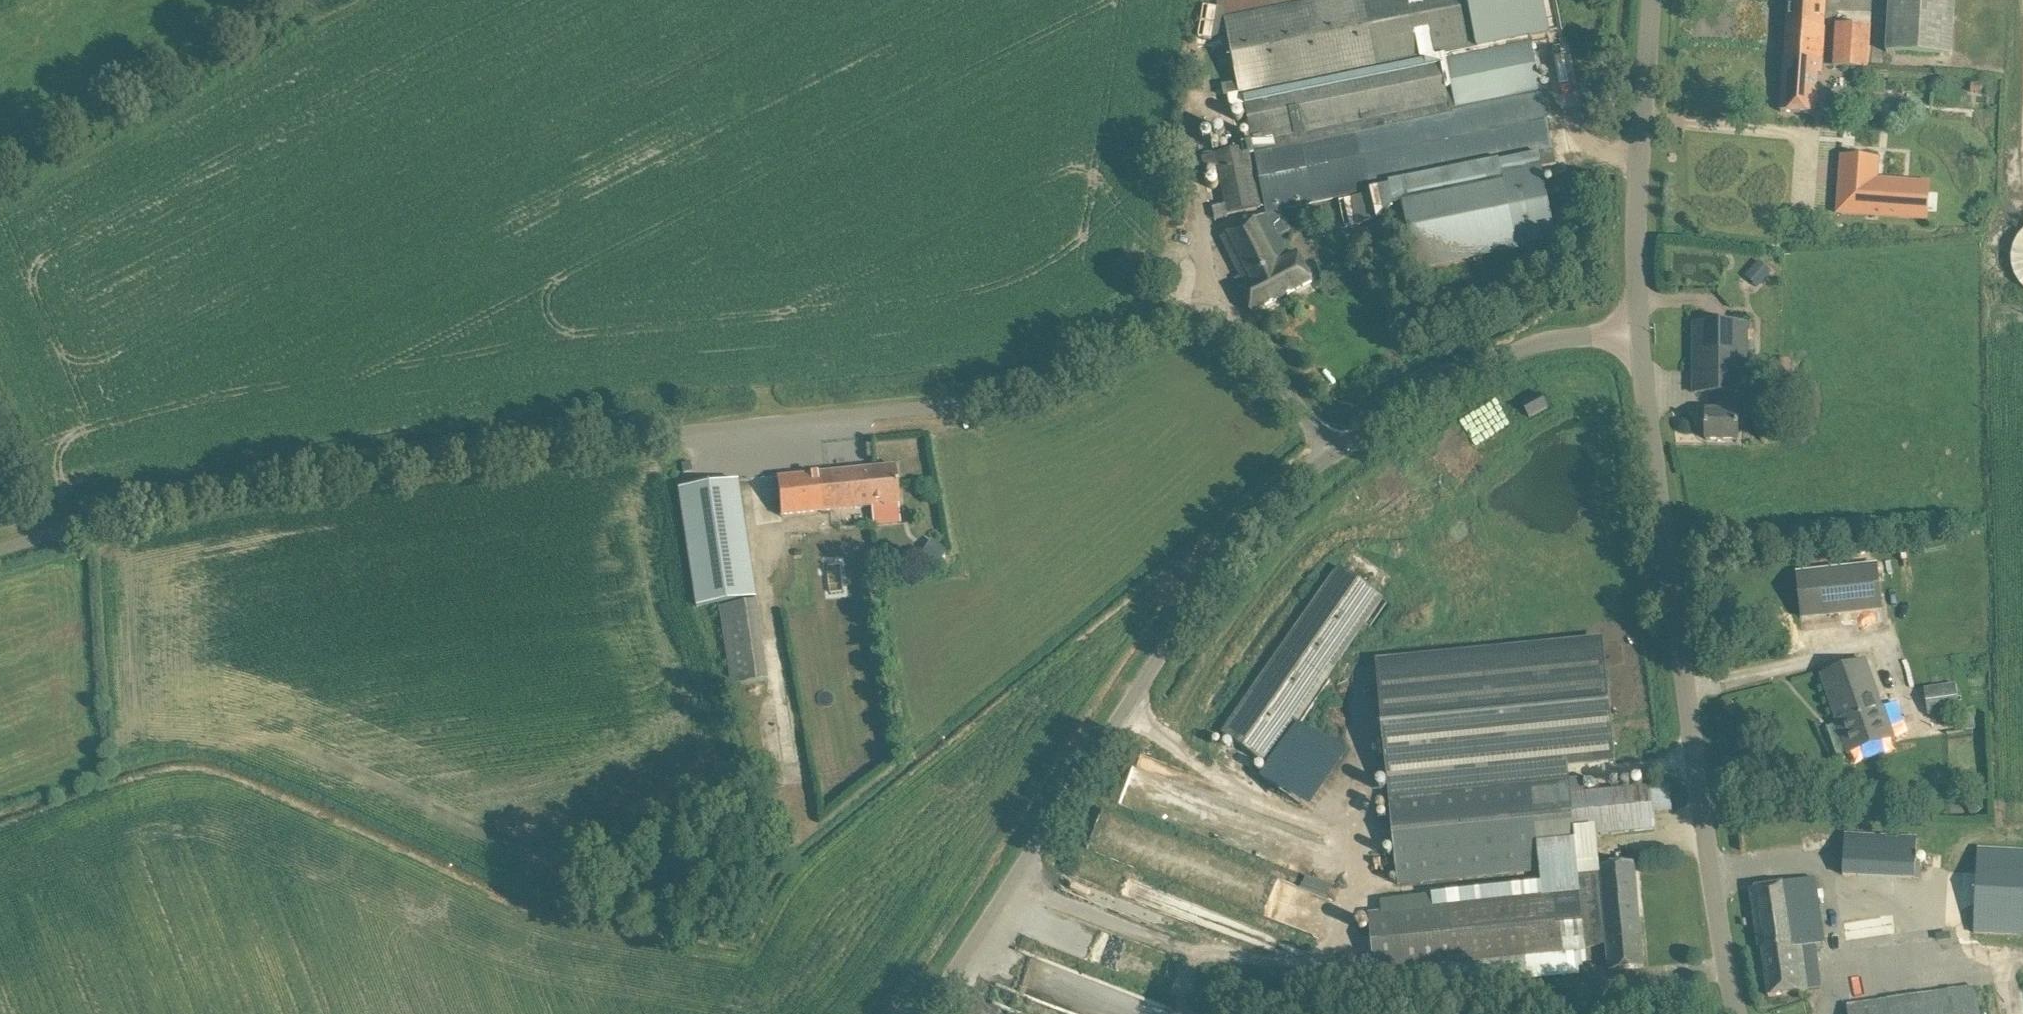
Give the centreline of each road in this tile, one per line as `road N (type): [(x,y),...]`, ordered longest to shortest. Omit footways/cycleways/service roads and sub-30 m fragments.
road 1 (unclassified): [(0,547),(276,481),(936,411),(1085,362),(1181,313),(1225,317),(1326,451)]
road 2 (unclassified): [(917,1013),(986,923),(1222,557),(1326,451)]
road 3 (unclassified): [(1742,1013),(1724,952),(1636,327)]
road 4 (unclassified): [(1326,451),(1508,355),(1636,327)]
road 5 (unclassified): [(1636,327),(1654,0)]

